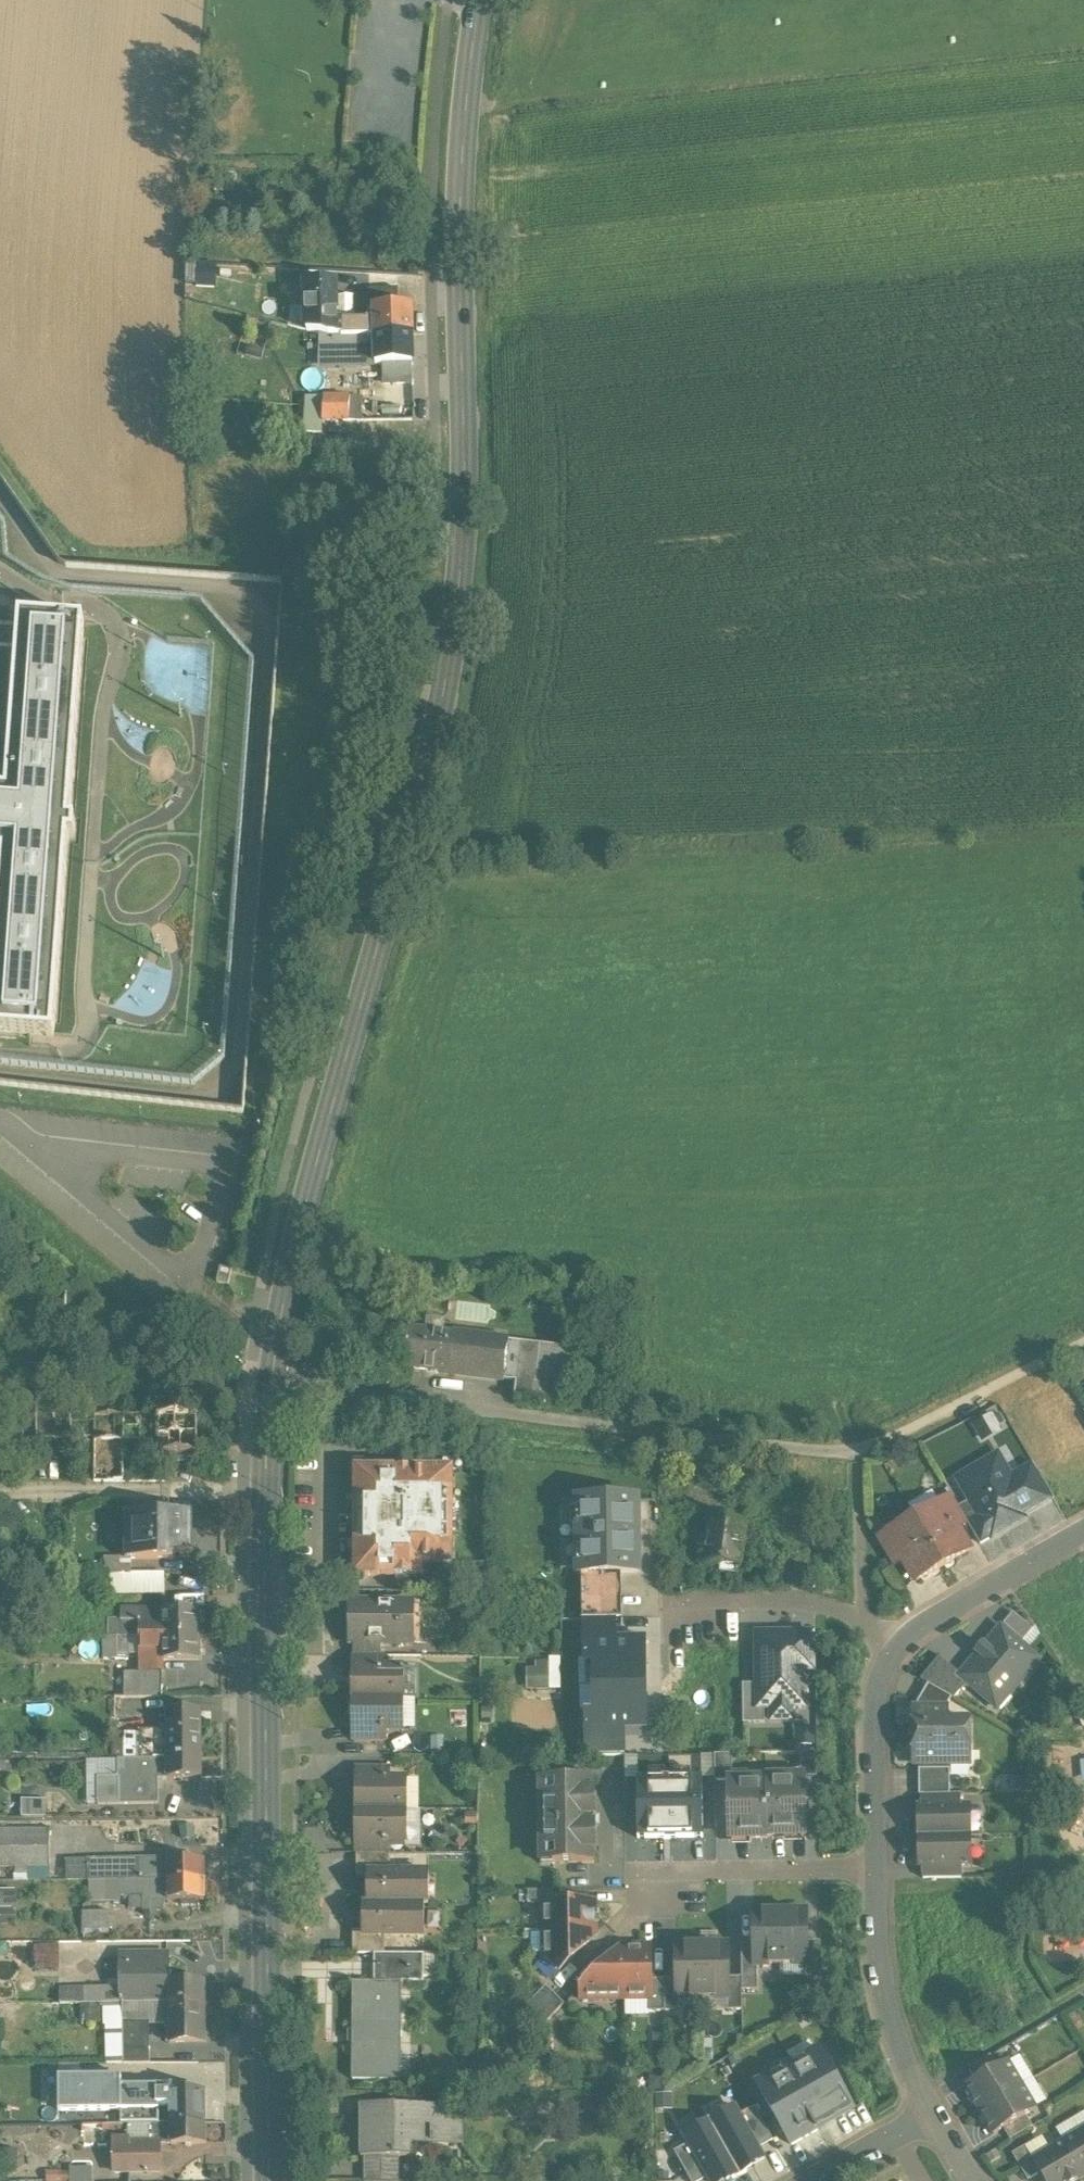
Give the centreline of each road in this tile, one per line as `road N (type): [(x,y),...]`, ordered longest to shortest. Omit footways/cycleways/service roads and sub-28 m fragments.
road 1 (primary): [(273,1374),(305,1206),(417,812),(453,637),(466,466),(461,185),(480,0)]
road 2 (primary): [(269,2180),(264,1660),(273,1374)]
road 3 (residential): [(273,1374),(398,1401),(863,1458)]
road 4 (residential): [(1083,1534),(939,1617),(887,1671),(879,1716),(880,1875)]
road 5 (residential): [(880,1875),(886,1986),(930,2120)]
road 6 (track): [(863,1458),(1083,1351)]
road 7 (residential): [(880,1875),(640,1878)]

